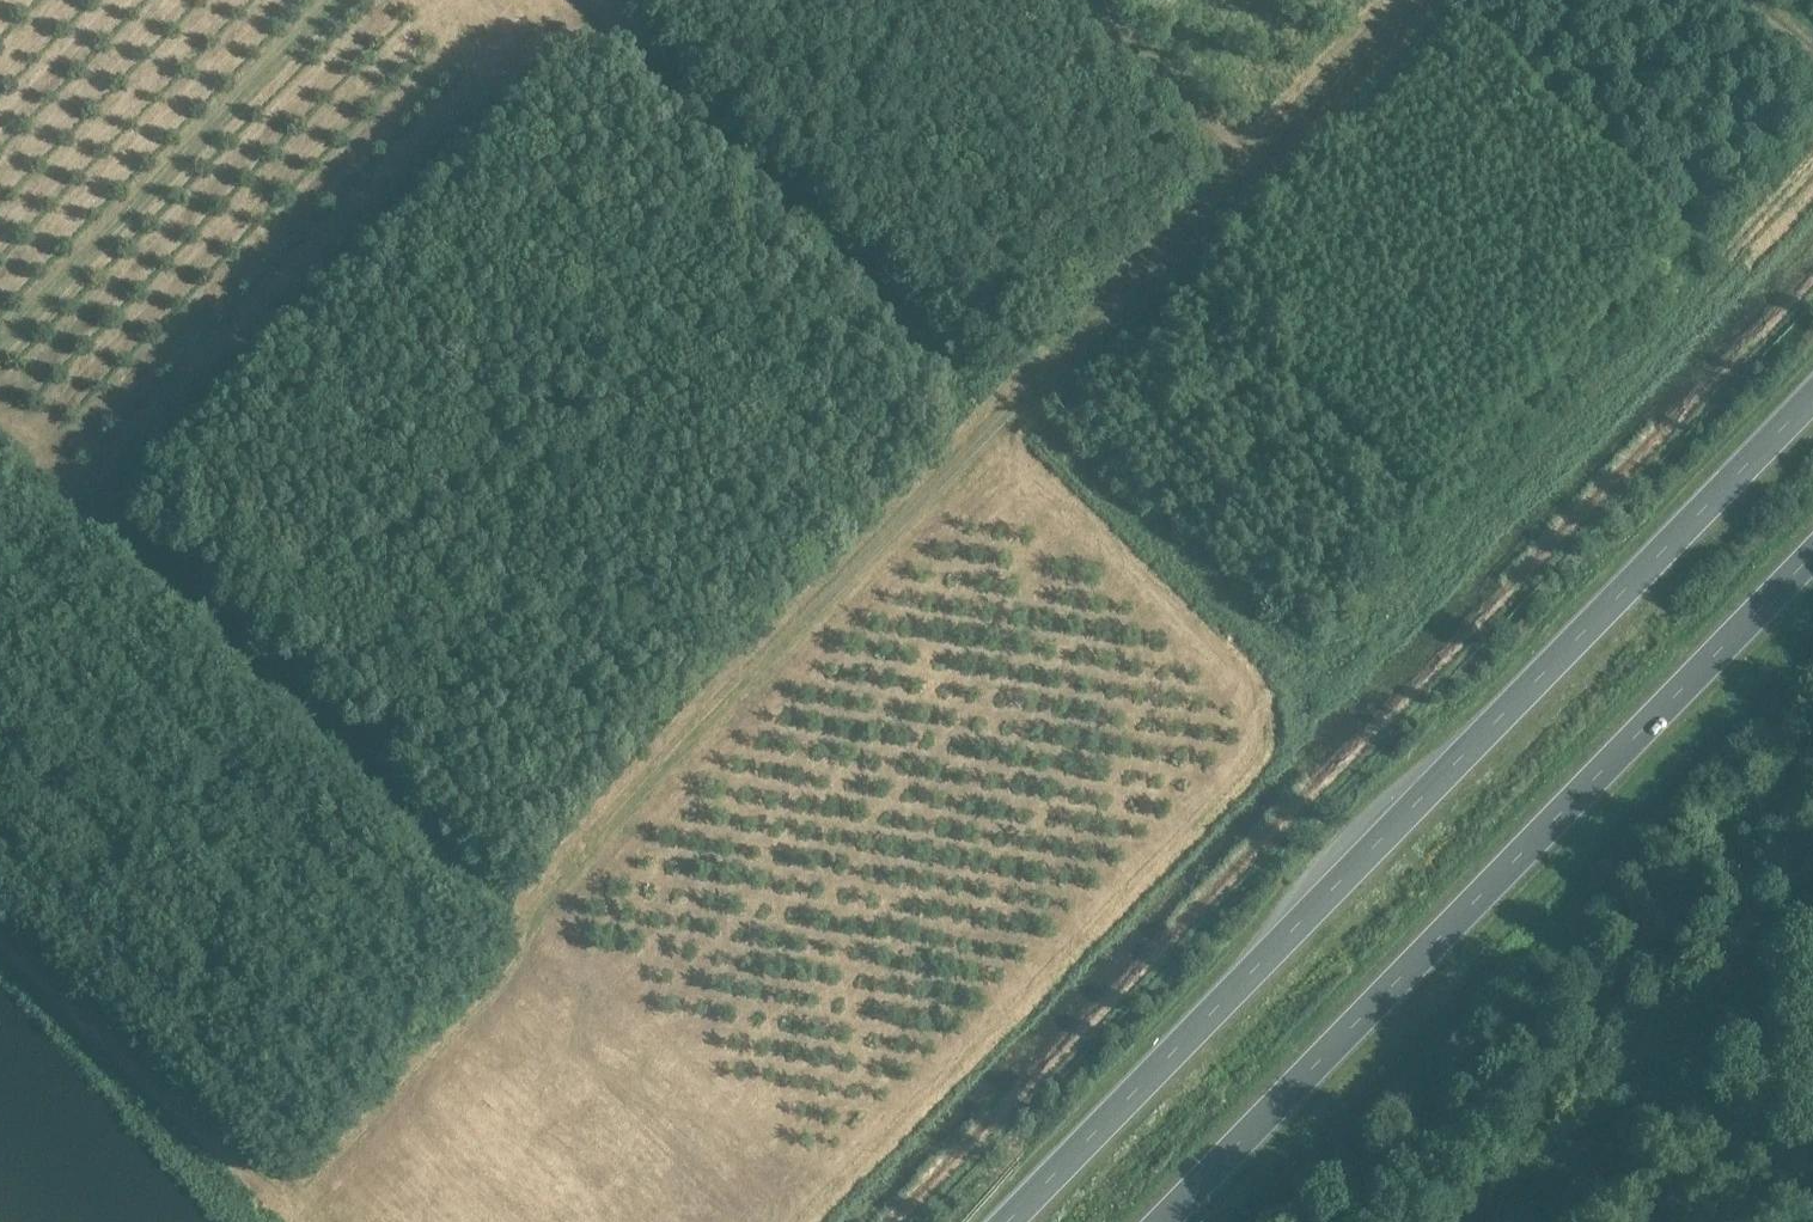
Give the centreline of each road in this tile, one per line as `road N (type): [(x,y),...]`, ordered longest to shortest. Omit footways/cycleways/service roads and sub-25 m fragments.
road 1 (trunk): [(1812,400),(1009,1221)]
road 2 (trunk): [(1163,1221),(1812,554)]
road 3 (track): [(344,0),(0,356)]
road 4 (track): [(1524,1221),(1668,1074),(1812,1220)]
road 5 (track): [(1668,1074),(1812,928)]

